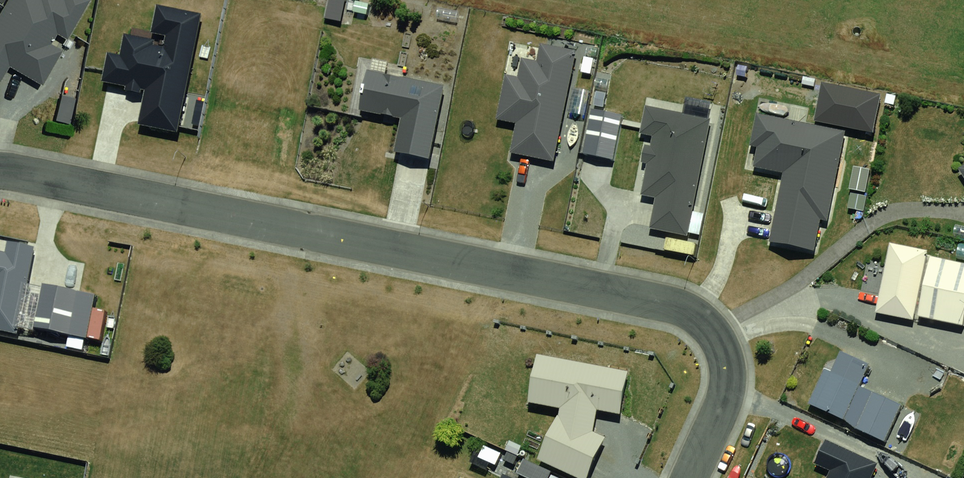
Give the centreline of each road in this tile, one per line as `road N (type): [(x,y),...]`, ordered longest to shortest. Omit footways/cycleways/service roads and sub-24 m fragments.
road 1 (residential): [(0,174),(671,304),(722,342)]
road 2 (residential): [(688,477),(727,387),(722,342)]

